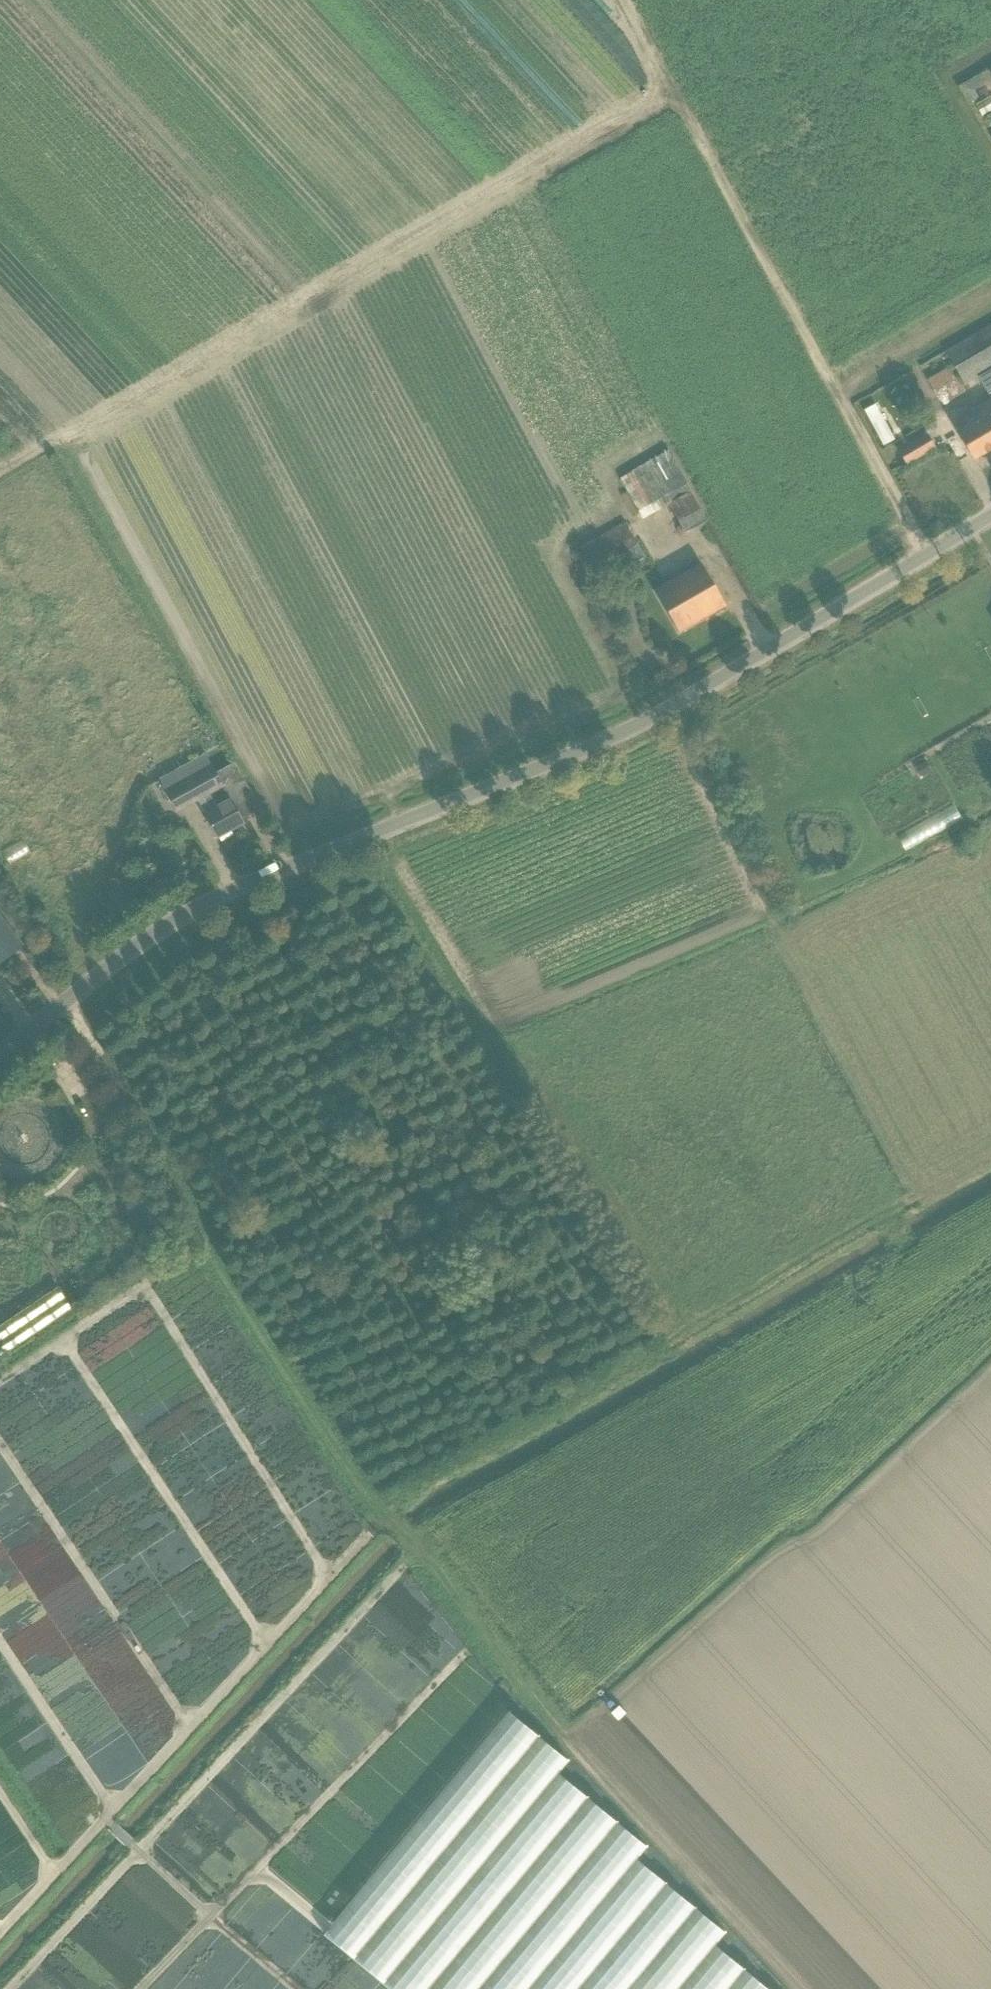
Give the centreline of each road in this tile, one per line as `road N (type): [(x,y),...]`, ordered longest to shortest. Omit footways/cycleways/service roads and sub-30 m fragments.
road 1 (unclassified): [(0,1058),(160,937),(293,872),(624,739),(990,520)]

